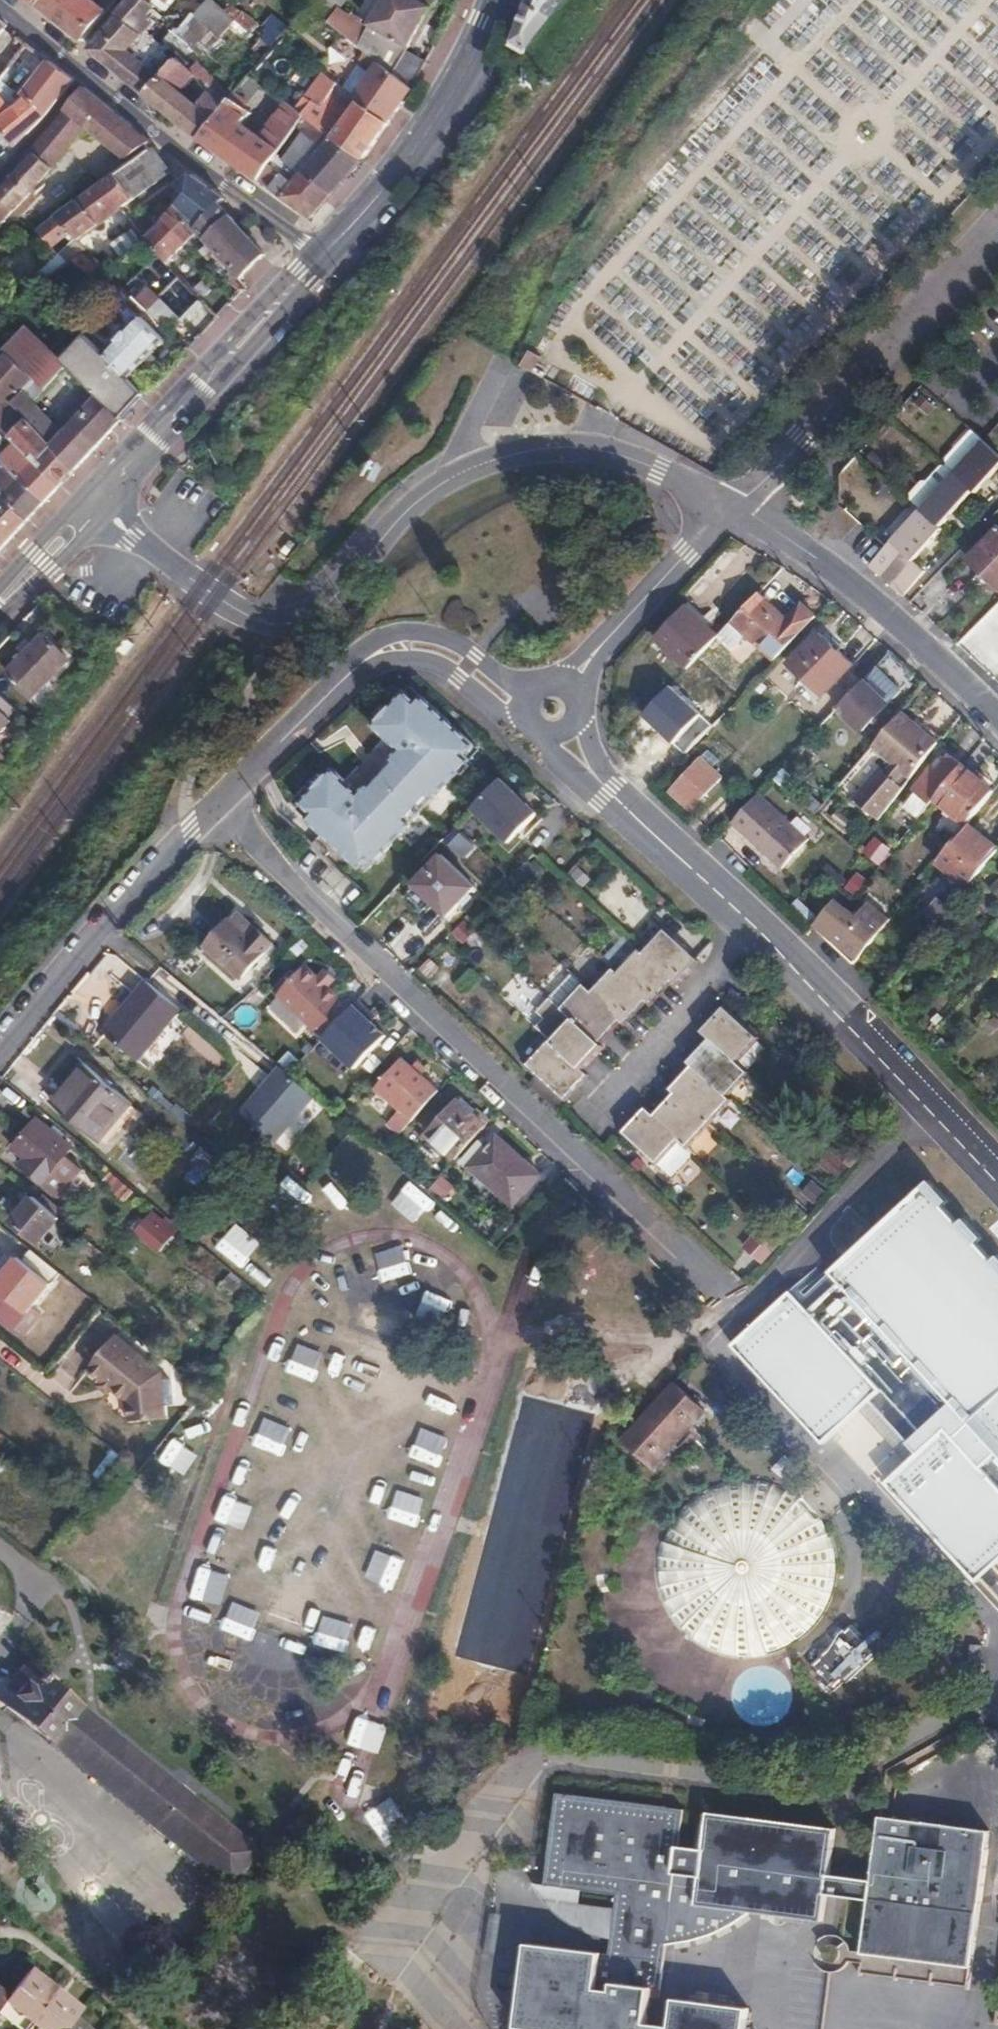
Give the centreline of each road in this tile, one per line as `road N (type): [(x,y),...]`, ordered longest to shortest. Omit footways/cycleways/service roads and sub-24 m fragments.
road 1 (residential): [(741,1294),(212,809)]
road 2 (tertiary): [(133,536),(199,588),(277,627),(323,610),(425,496),(487,462),(532,450),(591,447),(632,459),(734,510)]
road 3 (track): [(507,358),(562,240),(727,0)]
road 4 (residential): [(524,713),(435,648),(402,646),(365,660),(212,809)]
road 5 (tertiary): [(997,1175),(756,931)]
road 6 (residential): [(734,510),(825,565),(897,621),(997,722)]
road 7 (residential): [(212,809),(0,1058)]
road 8 (secondary): [(116,503),(324,254)]
road 9 (secondary): [(497,0),(450,98),(324,254)]
road 10 (residential): [(324,254),(192,158),(90,67)]
road 11 (residential): [(756,931),(593,1118)]
road 12 (tertiary): [(734,510),(568,684)]
road 13 (tertiary): [(756,931),(608,791)]
road 14 (secondary): [(202,370),(80,500)]
road 15 (secondary): [(324,254),(202,370)]
road 16 (tertiary): [(202,370),(175,416),(98,499)]
road 17 (secondary): [(0,616),(101,520)]
road 18 (residential): [(0,173),(90,67)]

